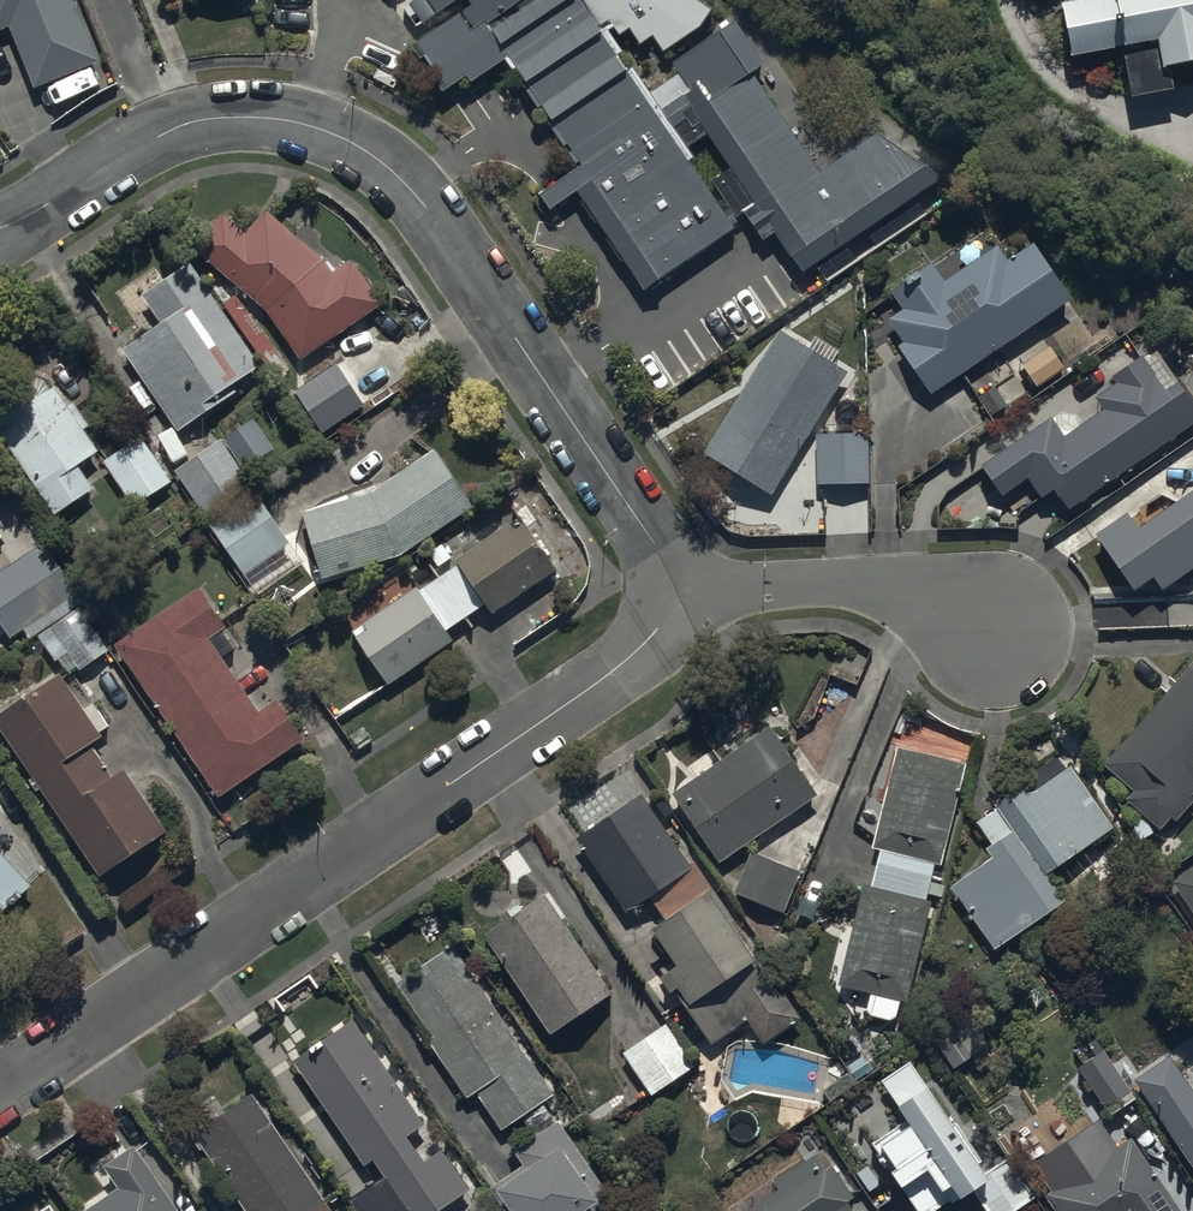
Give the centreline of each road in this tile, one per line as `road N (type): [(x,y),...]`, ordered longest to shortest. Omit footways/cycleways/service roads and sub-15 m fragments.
road 1 (residential): [(0,222),(166,130),(258,116),(334,133),(421,195),(693,597)]
road 2 (residential): [(0,1084),(395,821),(693,597)]
road 3 (residential): [(693,597),(772,581),(842,583),(992,618)]

